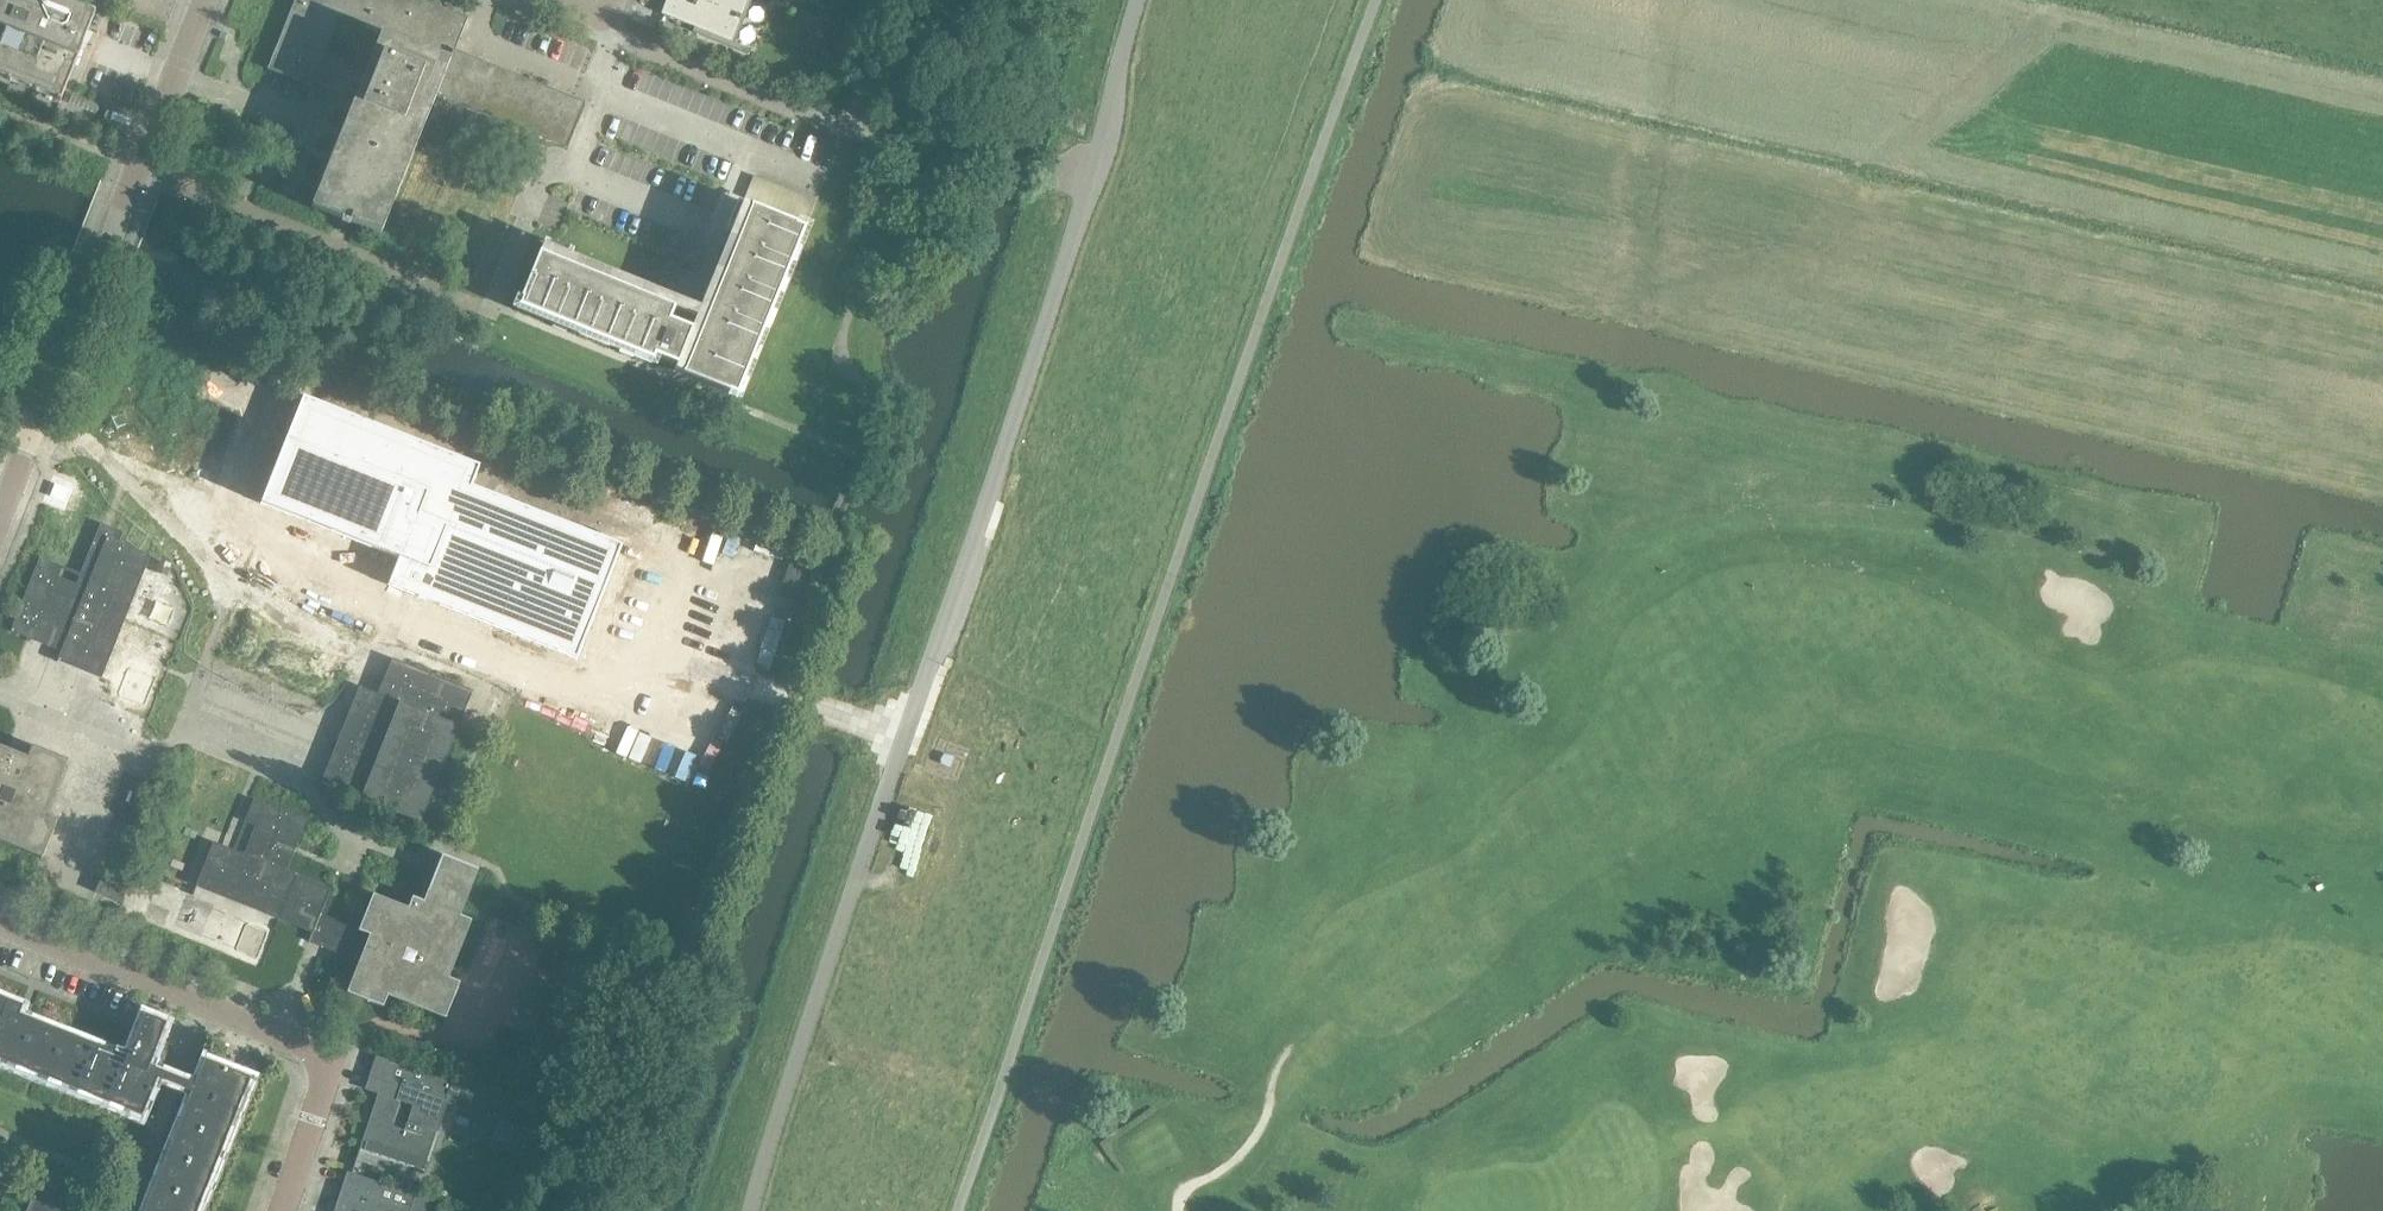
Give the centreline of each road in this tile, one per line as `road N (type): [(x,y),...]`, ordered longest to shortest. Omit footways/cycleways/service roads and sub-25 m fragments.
road 1 (residential): [(0,516),(205,0)]
road 2 (residential): [(287,1210),(330,1074),(316,1050),(0,923)]
road 3 (residential): [(919,151),(614,24)]

